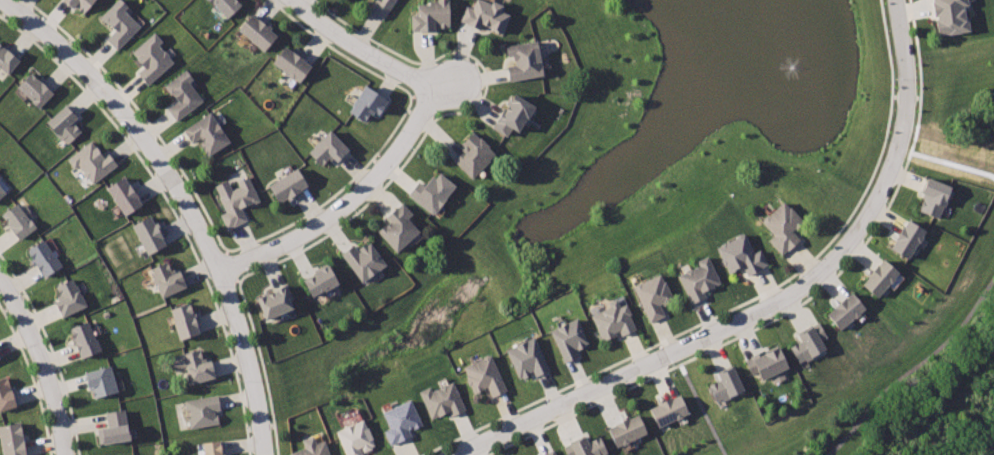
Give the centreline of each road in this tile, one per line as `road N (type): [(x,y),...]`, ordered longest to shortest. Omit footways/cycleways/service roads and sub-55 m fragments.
road 1 (residential): [(908,80),(880,194),(841,254),(809,282),(457,454)]
road 2 (residential): [(262,454),(244,345),(188,207),(108,93),(5,0)]
road 3 (residential): [(427,89),(426,109),(362,190),(290,242),(220,272)]
road 4 (residential): [(0,279),(47,381),(61,454)]
road 5 (residential): [(293,0),(427,89)]

